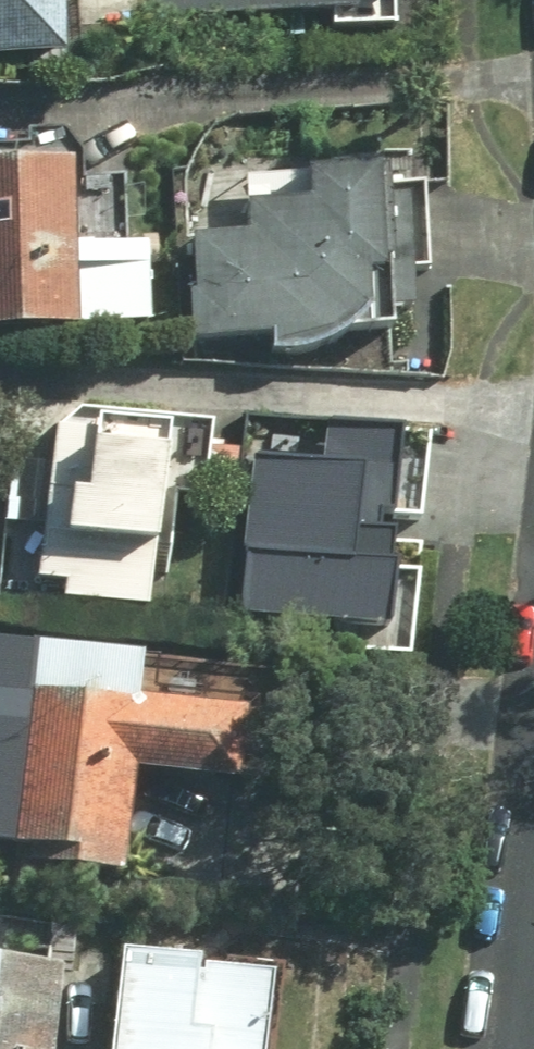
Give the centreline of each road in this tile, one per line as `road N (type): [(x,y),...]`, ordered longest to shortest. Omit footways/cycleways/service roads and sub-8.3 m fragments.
road 1 (residential): [(533,902),(516,1048)]

